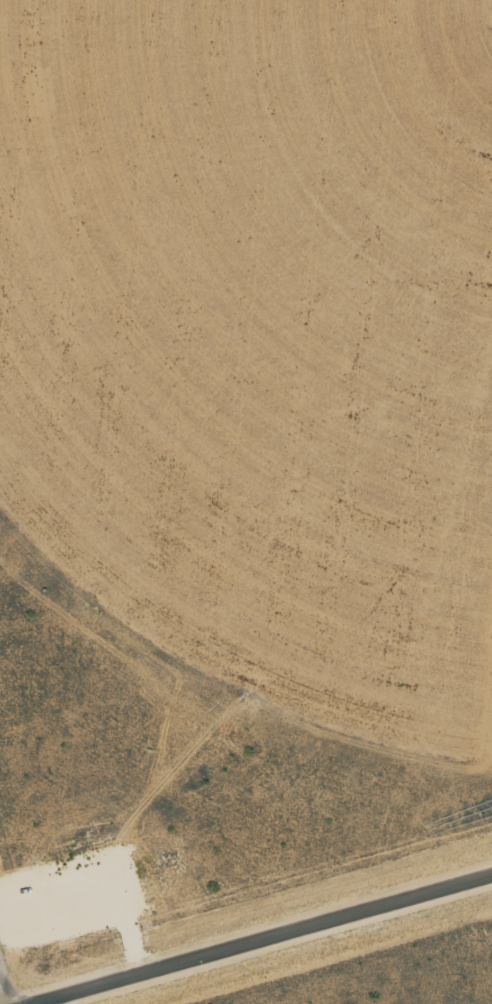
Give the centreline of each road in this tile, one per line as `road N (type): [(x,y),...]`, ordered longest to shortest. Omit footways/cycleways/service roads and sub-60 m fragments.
road 1 (residential): [(57,1003),(491,881)]

